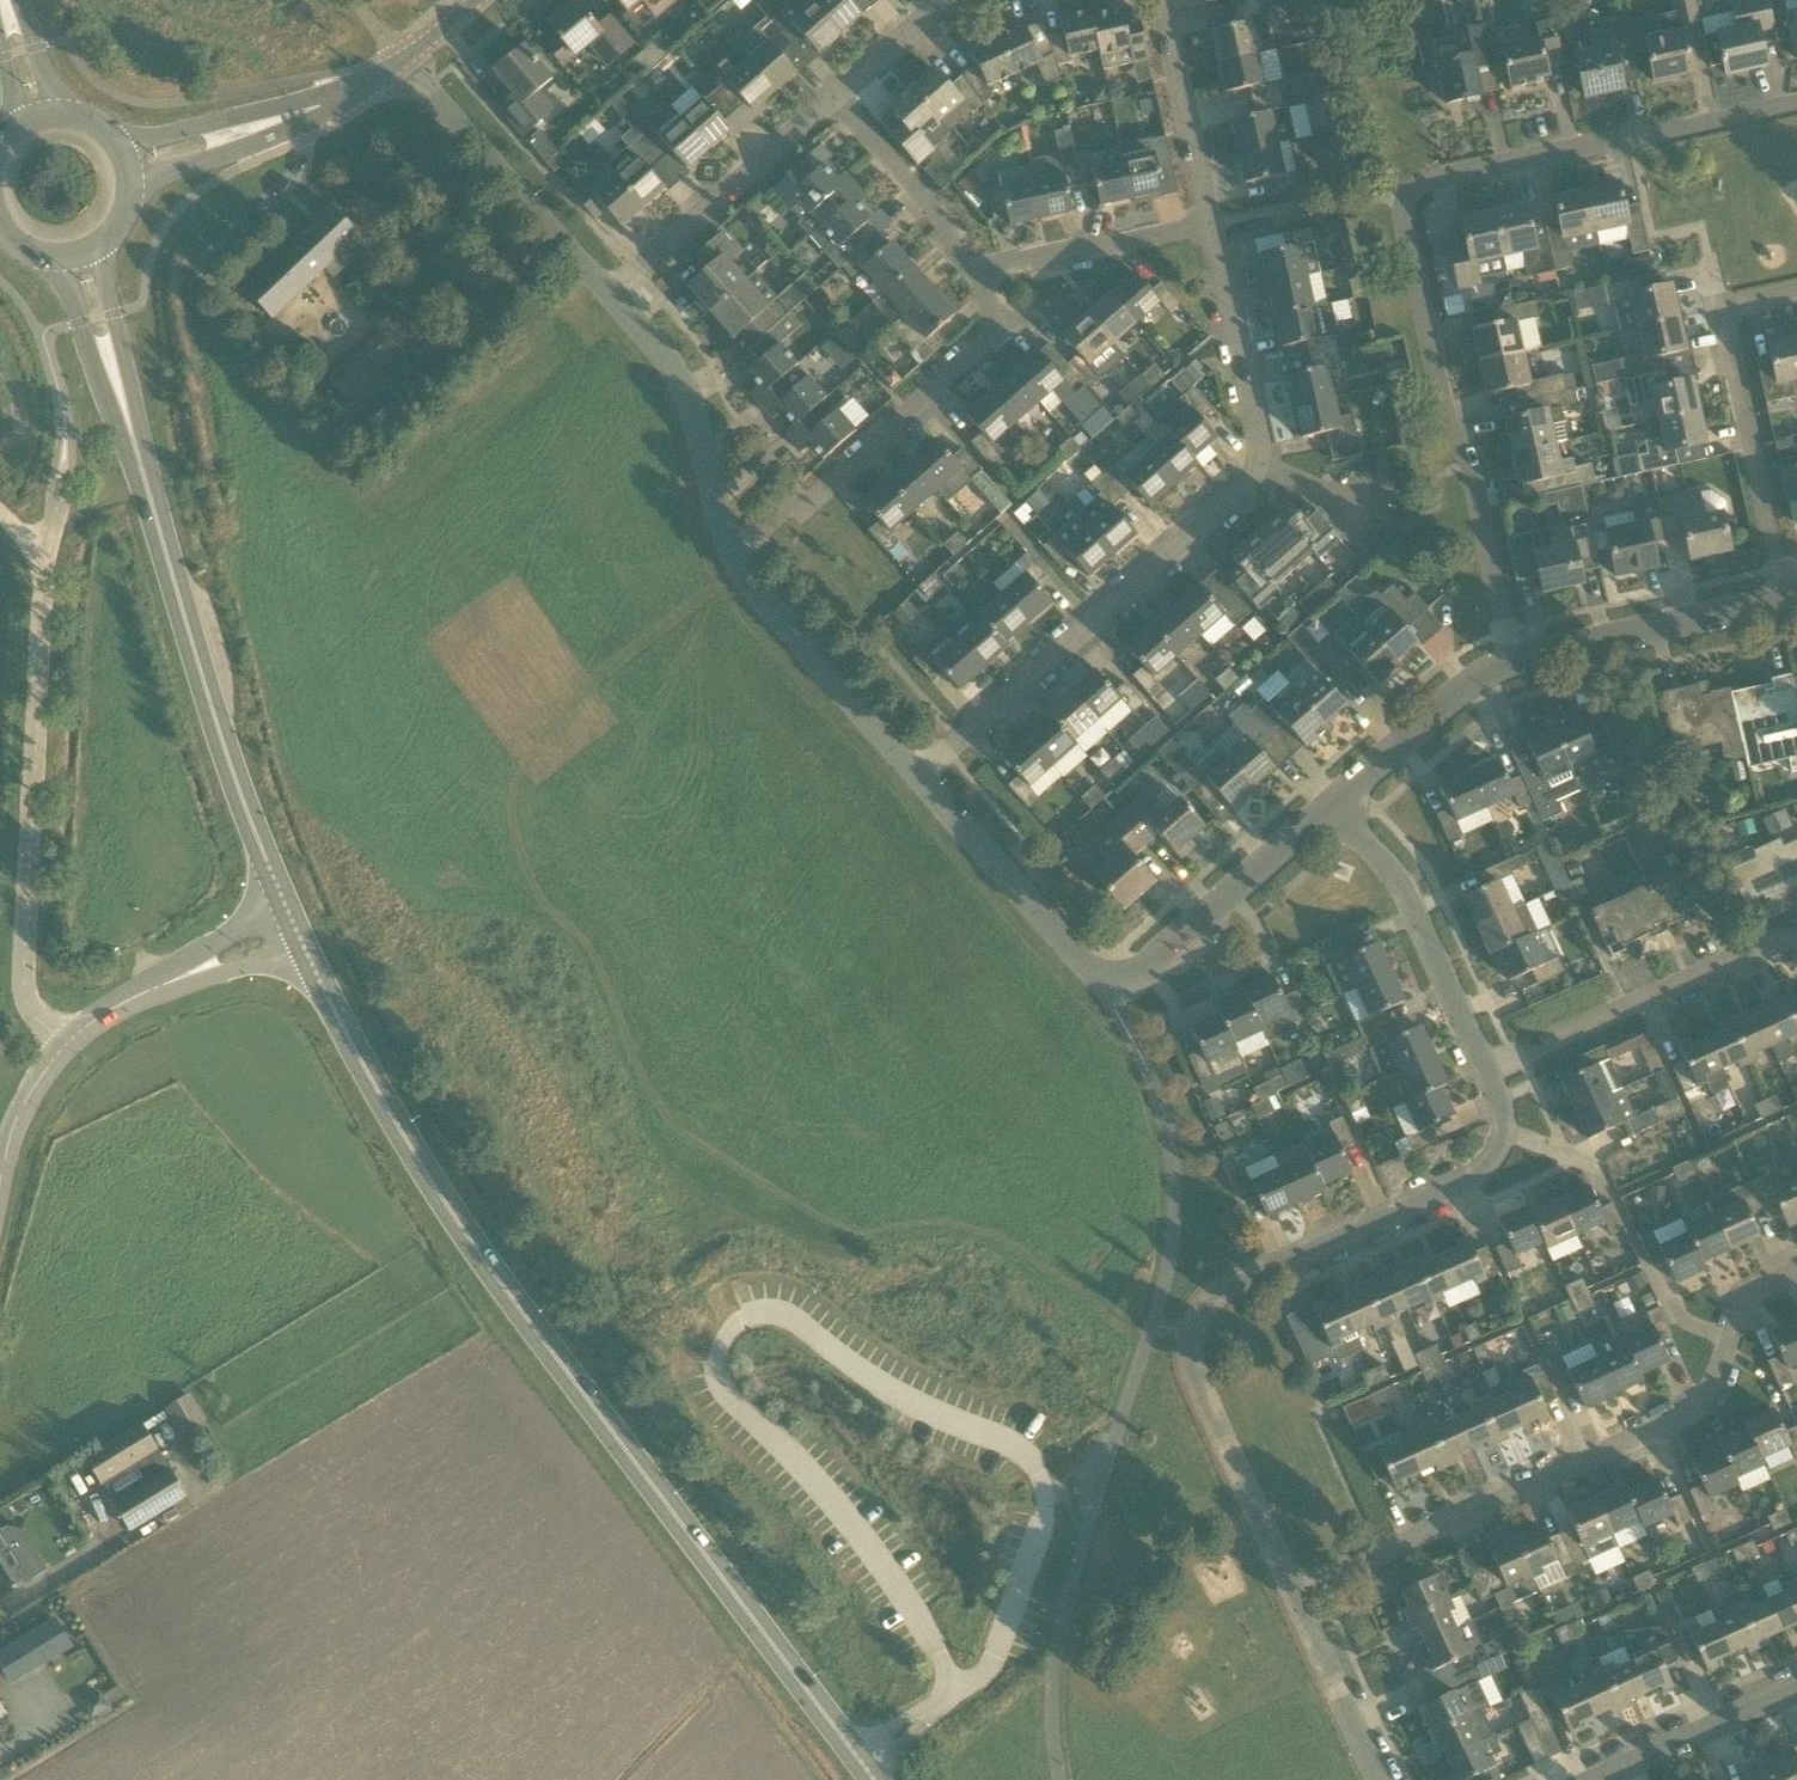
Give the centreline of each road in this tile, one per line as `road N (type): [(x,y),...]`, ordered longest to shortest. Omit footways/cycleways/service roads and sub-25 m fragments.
road 1 (tertiary): [(871,1779),(610,1430),(403,1134),(301,940)]
road 2 (residential): [(1512,664),(1402,219),(1409,198),(1420,186),(1796,106)]
road 3 (residential): [(1291,1598),(1204,1402),(1187,1348),(1192,1314),(1206,1299),(1480,1173),(1506,1136),(1487,1071)]
road 4 (residential): [(918,785),(1247,489),(1259,435),(1210,231)]
road 5 (residential): [(1291,1598),(1710,1408),(1747,1297),(1796,1274)]
road 6 (residential): [(1335,809),(1130,978),(1084,965),(918,785)]
road 7 (unclassified): [(50,561),(22,984),(26,1002),(67,1046)]
road 8 (tertiary): [(286,909),(192,648),(139,460)]
road 9 (residential): [(737,560),(984,352),(993,320),(985,284)]
road 10 (residential): [(1780,594),(1725,334),(1739,302),(1796,289)]
road 11 (residential): [(1796,947),(1727,959),(1487,1071)]
road 12 (residential): [(607,291),(402,61)]
road 13 (residential): [(1487,1071),(1417,920),(1376,852),(1335,809)]
road 14 (residential): [(842,99),(607,291)]
road 15 (residential): [(737,560),(688,419),(607,291)]
road 16 (residential): [(918,785),(757,597),(737,560)]
road 17 (residential): [(1780,594),(1512,664)]
road 18 (residential): [(1210,231),(1158,0)]
road 19 (residential): [(985,284),(842,99)]
road 20 (residential): [(985,284),(1210,231)]
road 21 (residential): [(1512,664),(1465,687),(1335,809)]
road 22 (tertiary): [(139,460),(102,243)]
road 23 (tertiary): [(62,257),(116,430),(139,460)]
road 24 (residential): [(1598,1779),(1796,1687)]
road 25 (residential): [(1291,1598),(1378,1779)]
road 26 (residential): [(201,268),(304,167),(295,122)]
road 27 (unclassified): [(131,188),(295,122)]
road 28 (unclassified): [(290,110),(122,149)]
road 29 (residential): [(966,0),(842,99)]
road 30 (unclassified): [(0,1170),(24,1097),(67,1046)]
road 31 (unclassified): [(67,1046),(102,1014),(188,973)]

